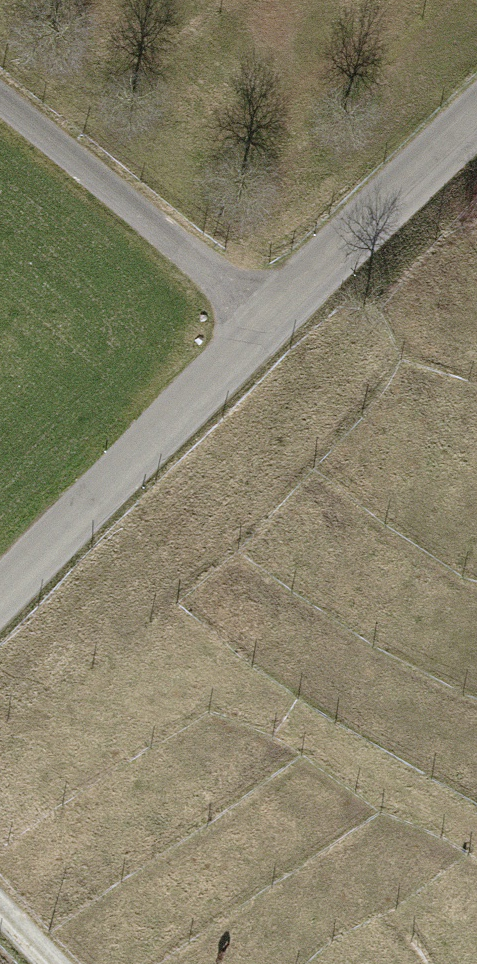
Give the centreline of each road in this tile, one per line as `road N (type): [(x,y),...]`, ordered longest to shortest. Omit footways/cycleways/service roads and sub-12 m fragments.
road 1 (unclassified): [(0,599),(476,120)]
road 2 (track): [(272,326),(0,97)]

